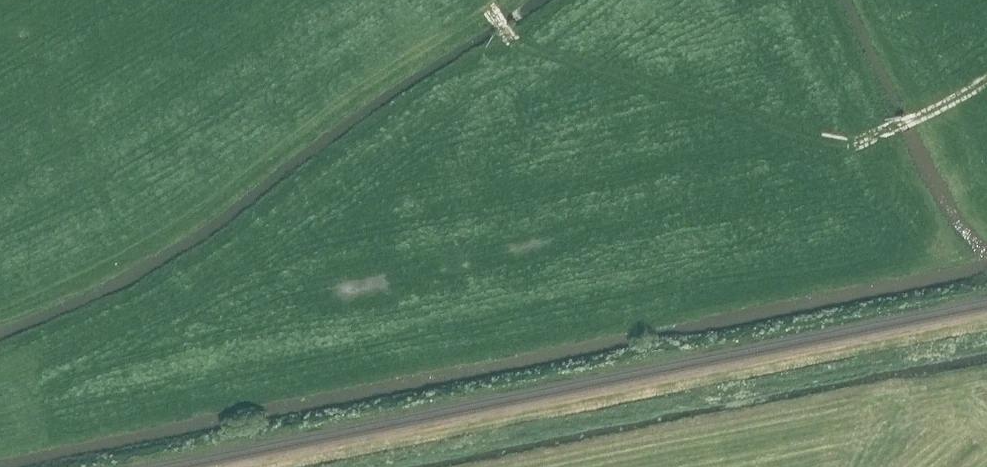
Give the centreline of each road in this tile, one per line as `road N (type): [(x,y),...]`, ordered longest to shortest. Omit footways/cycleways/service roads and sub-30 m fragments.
road 1 (track): [(856,144),(986,80)]

